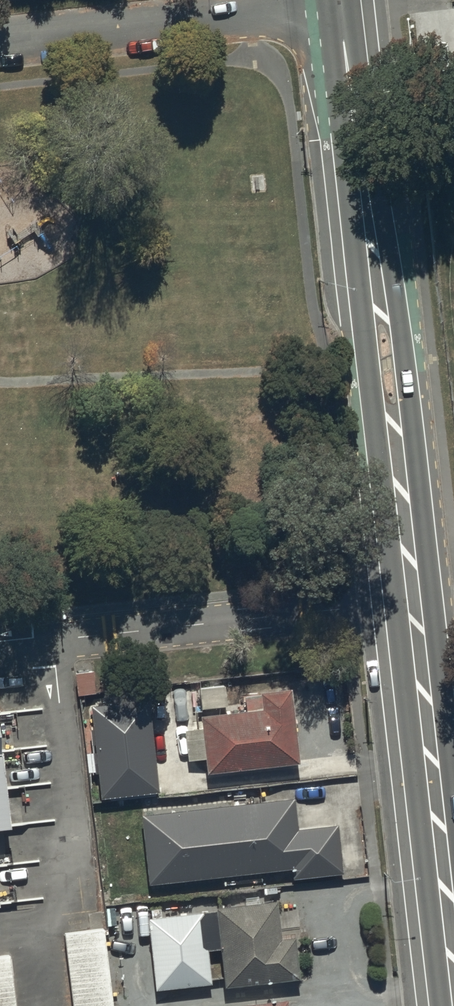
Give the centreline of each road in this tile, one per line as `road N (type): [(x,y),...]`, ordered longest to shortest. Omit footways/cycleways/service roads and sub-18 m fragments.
road 1 (tertiary): [(453,944),(340,4)]
road 2 (residential): [(0,43),(340,4)]

